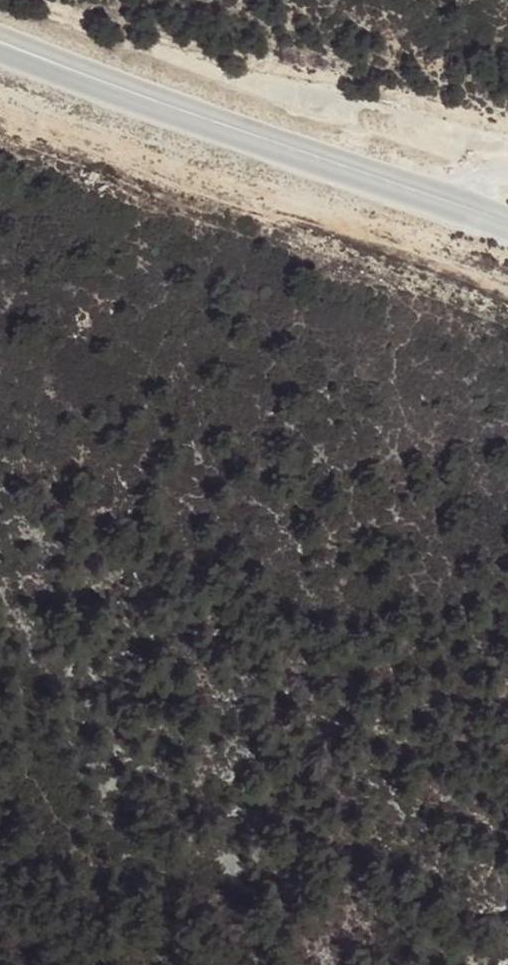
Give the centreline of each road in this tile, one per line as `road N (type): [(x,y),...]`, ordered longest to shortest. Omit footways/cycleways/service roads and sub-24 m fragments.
road 1 (unclassified): [(0,40),(507,224)]

